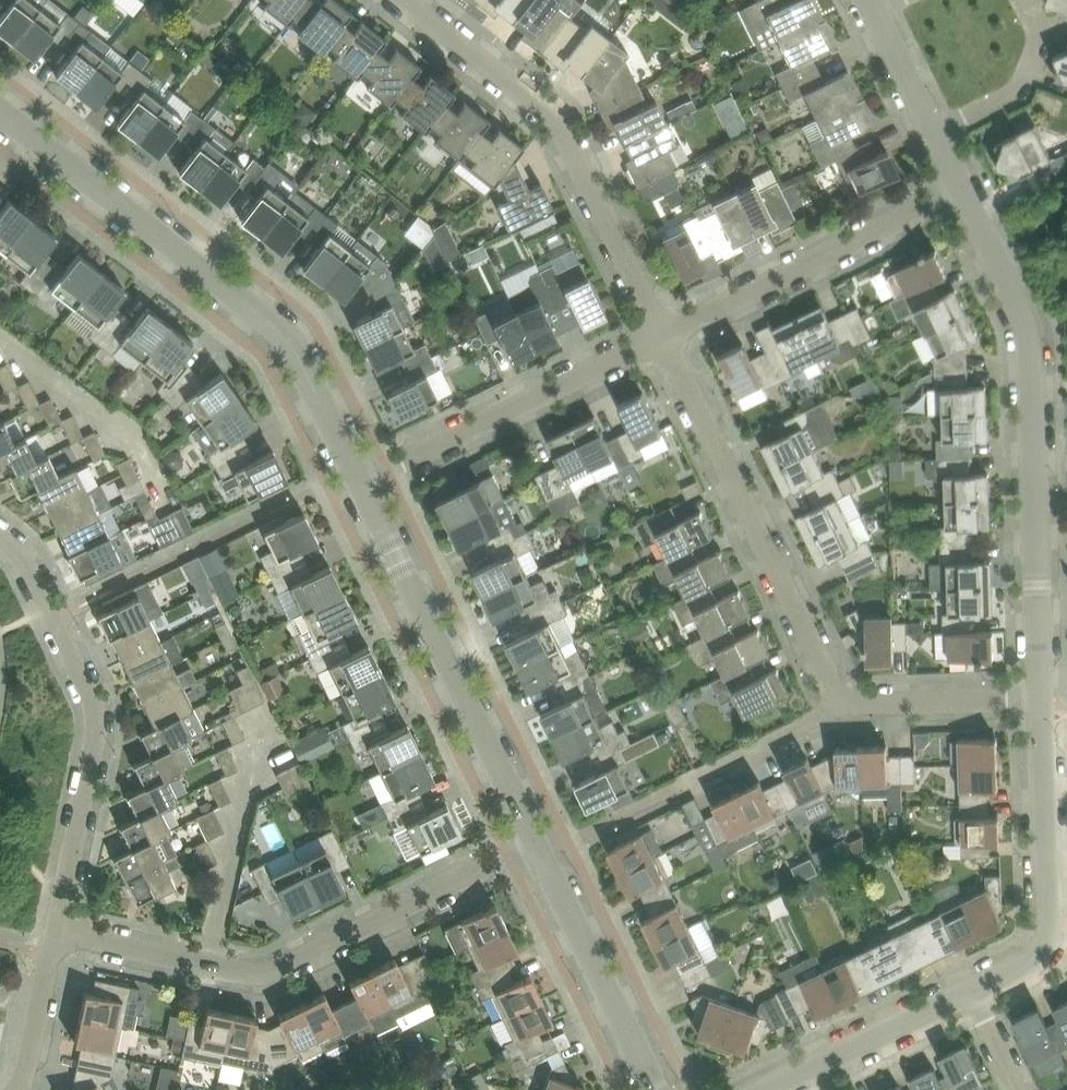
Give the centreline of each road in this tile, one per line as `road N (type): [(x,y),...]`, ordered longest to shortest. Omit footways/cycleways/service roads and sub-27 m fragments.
road 1 (residential): [(1039,707),(1026,331),(959,186)]
road 2 (tertiary): [(360,476),(306,366),(274,323),(0,108)]
road 3 (residential): [(57,933),(272,971),(535,846)]
road 4 (residential): [(663,334),(552,123),(400,0)]
road 5 (residential): [(57,933),(94,725),(91,698),(23,566),(0,548)]
road 6 (residential): [(842,707),(663,334)]
road 7 (tertiary): [(535,846),(360,476)]
road 8 (residential): [(360,476),(663,334)]
road 9 (residential): [(663,334),(959,186)]
road 10 (residential): [(971,991),(1035,960),(1050,943),(1039,707)]
road 11 (tertiary): [(657,1089),(535,846)]
road 12 (residential): [(630,812),(842,707)]
road 13 (residential): [(763,1089),(971,991)]
road 14 (residential): [(1039,707),(842,707)]
road 15 (residential): [(932,132),(1026,83),(1041,38),(1025,0)]
road 16 (residential): [(17,1089),(57,933)]
road 17 (residential): [(932,132),(871,8)]

